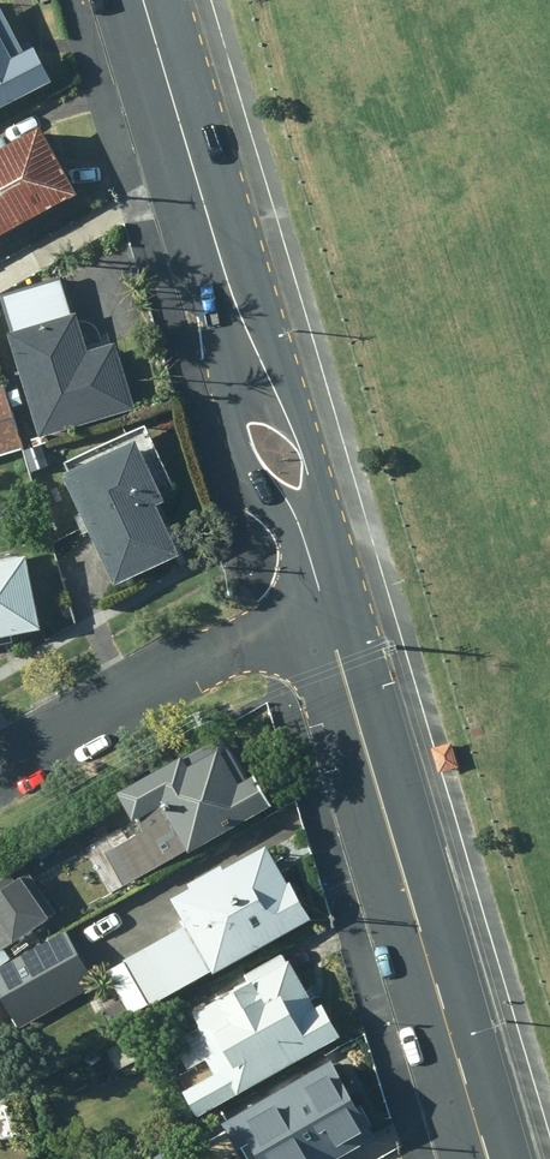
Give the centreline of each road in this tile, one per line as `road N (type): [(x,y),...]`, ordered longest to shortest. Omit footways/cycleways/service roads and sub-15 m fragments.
road 1 (secondary): [(322,600),(141,0)]
road 2 (secondary): [(489,1158),(322,600)]
road 3 (residential): [(322,600),(0,774)]

